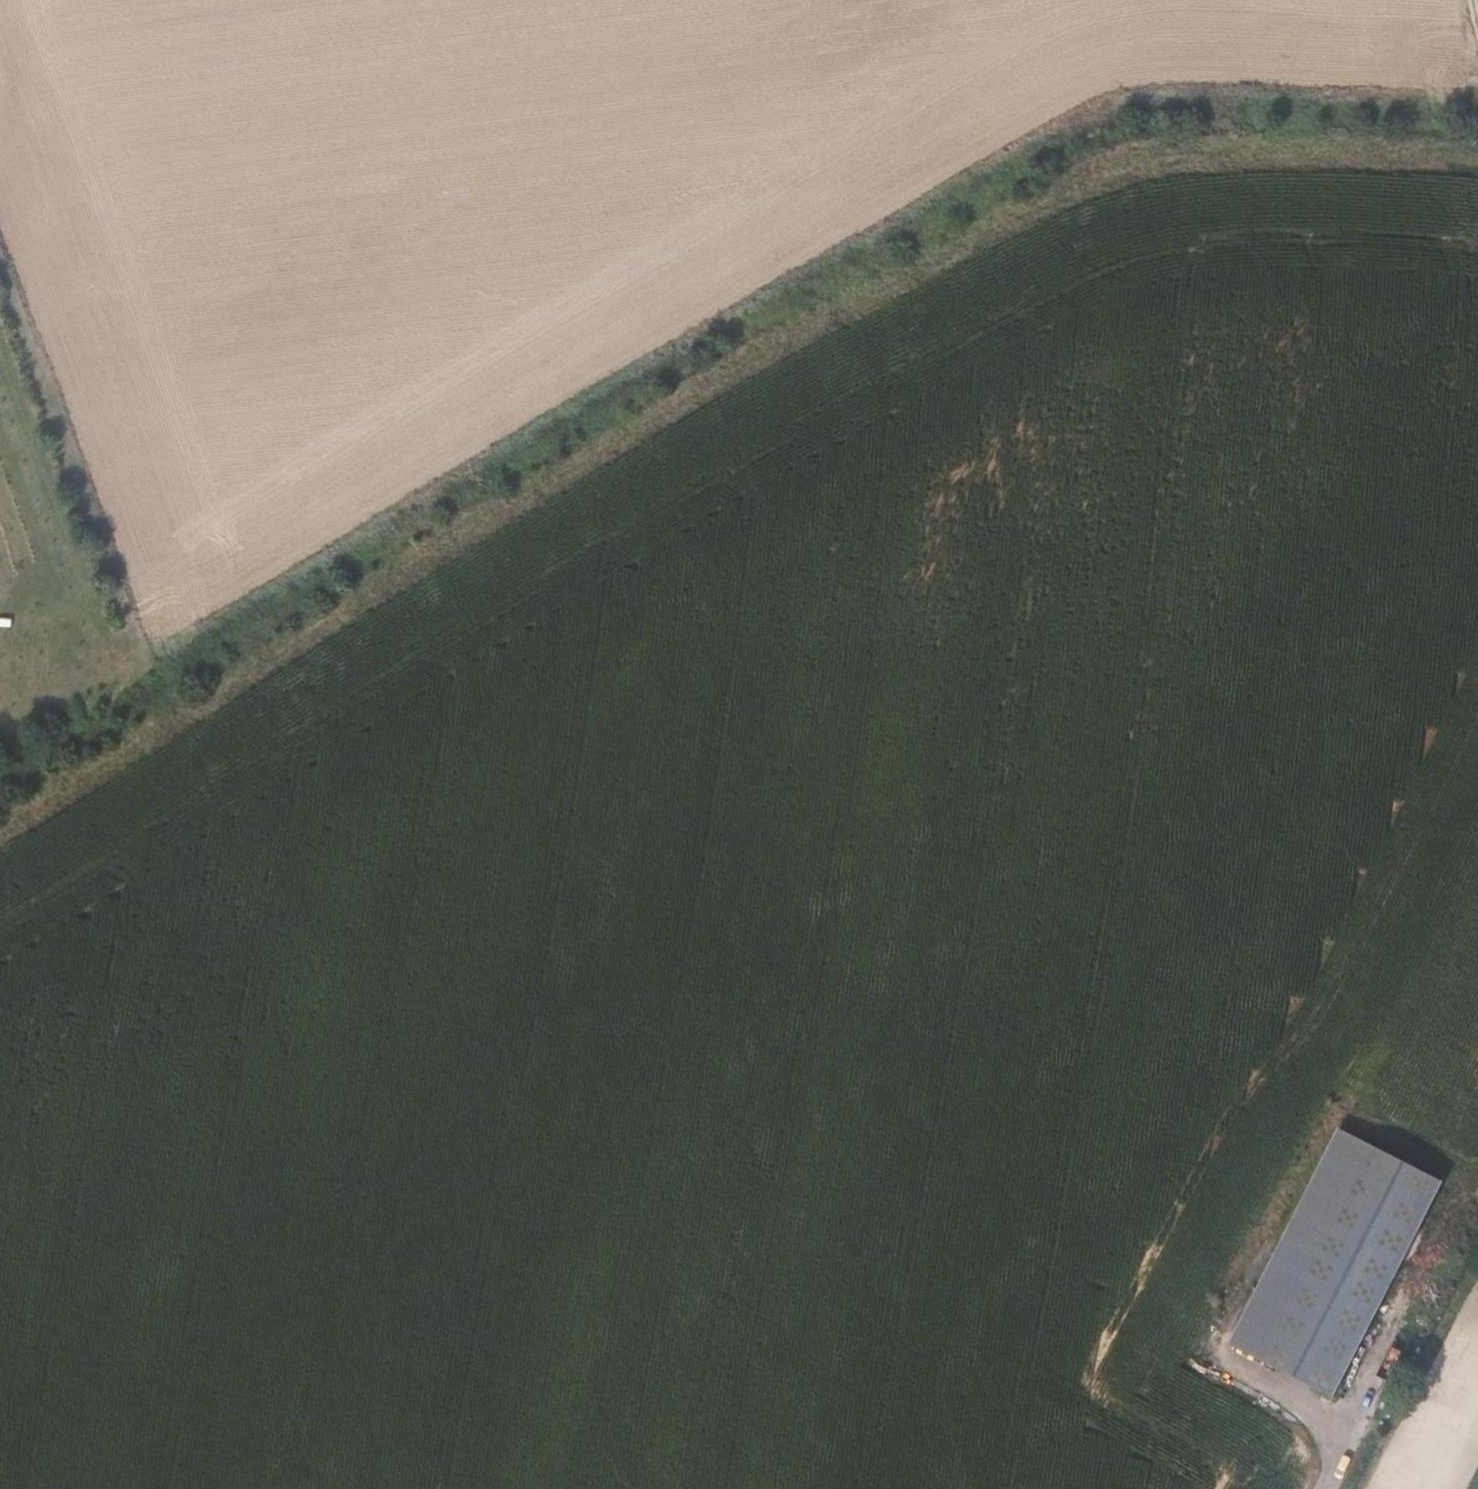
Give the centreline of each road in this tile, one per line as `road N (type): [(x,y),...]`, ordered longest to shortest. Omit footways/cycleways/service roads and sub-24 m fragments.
road 1 (track): [(1232,1369),(1327,1414),(1341,1436),(1325,1488)]

